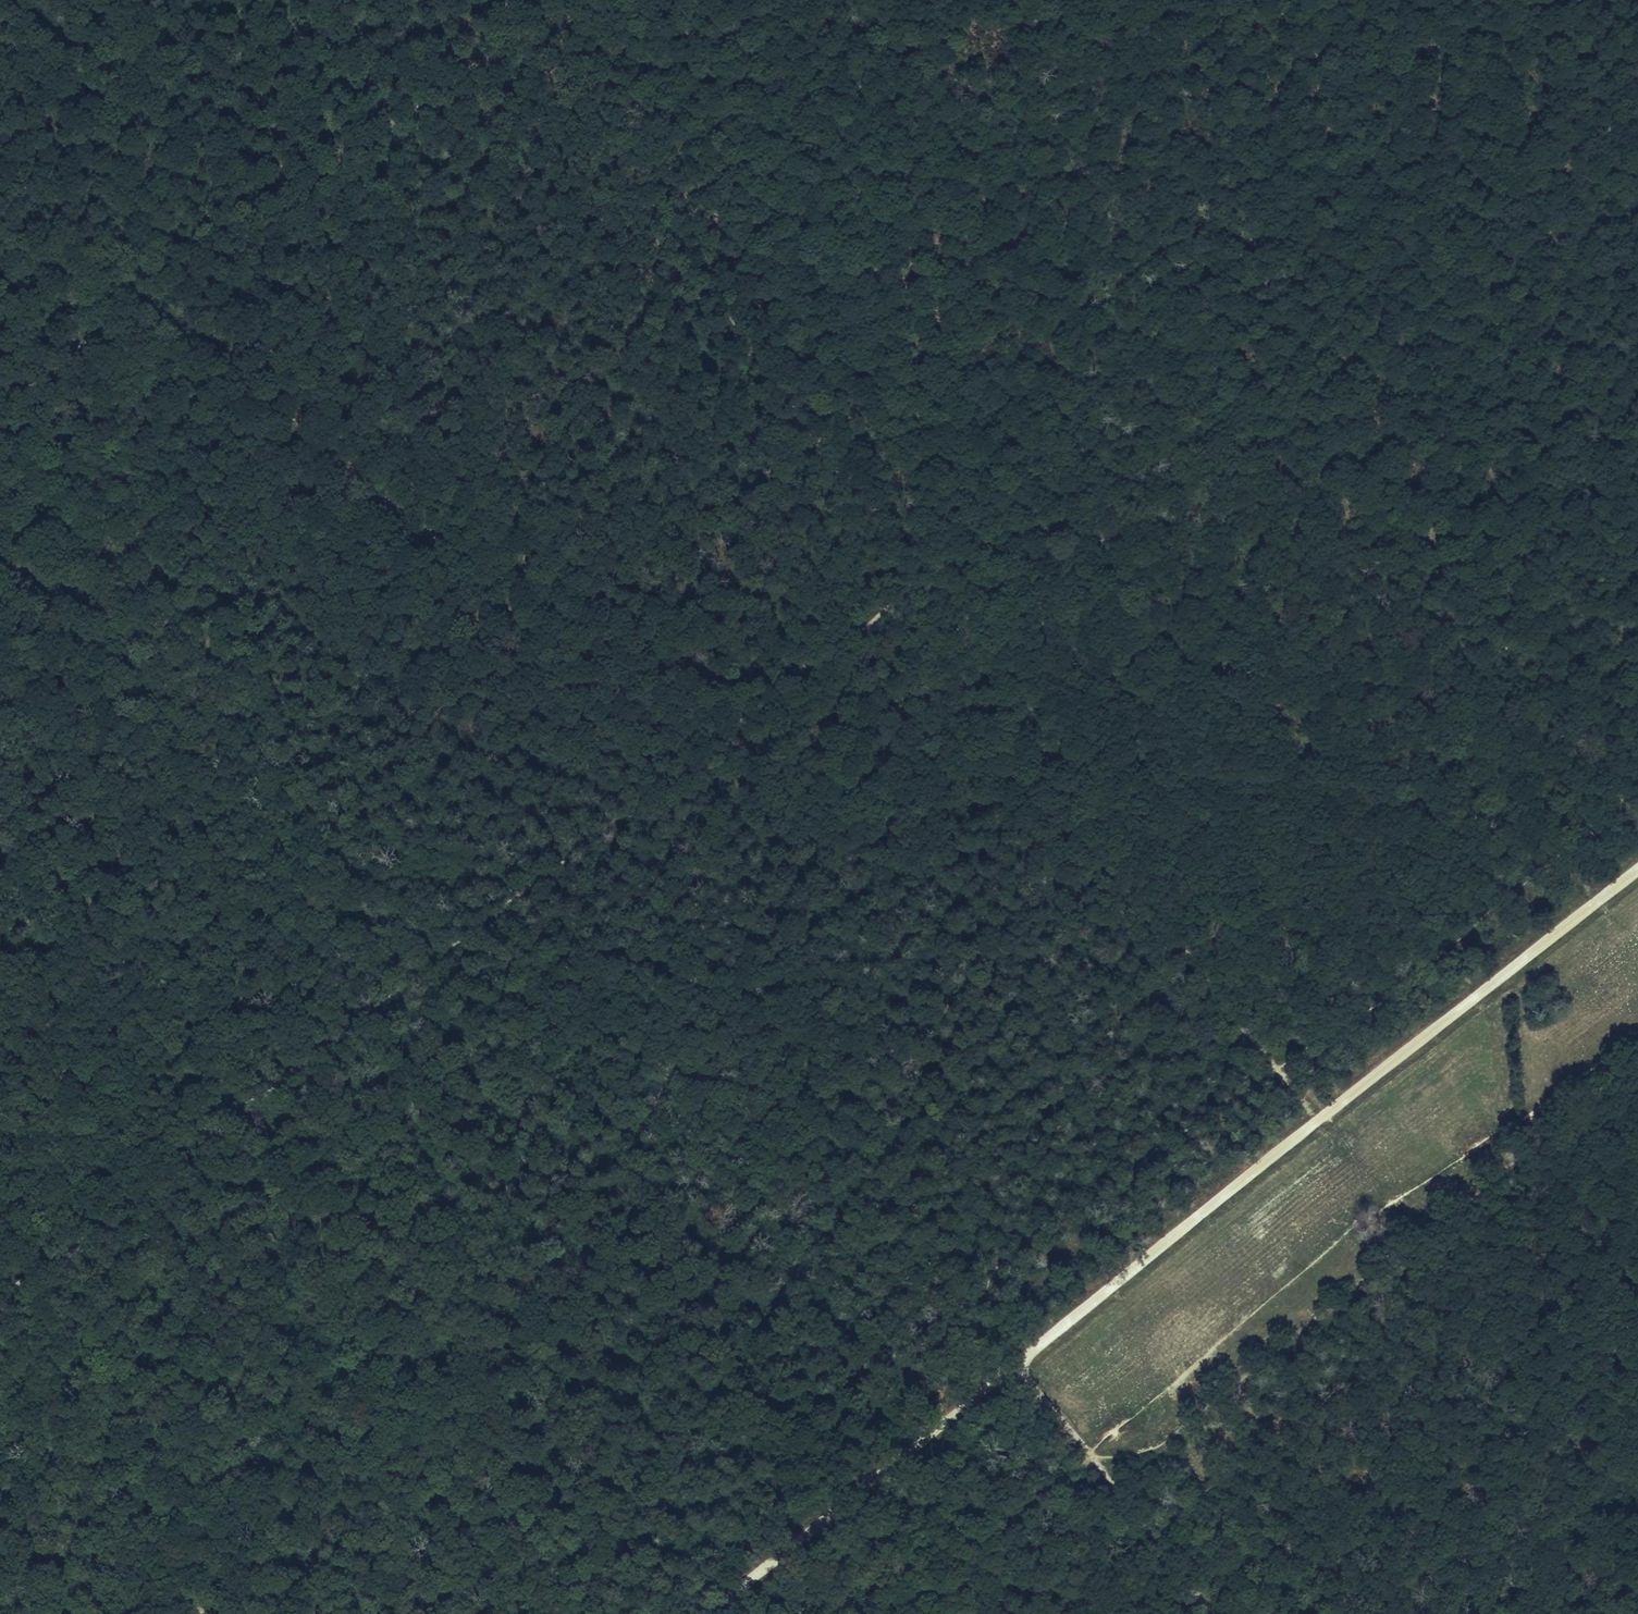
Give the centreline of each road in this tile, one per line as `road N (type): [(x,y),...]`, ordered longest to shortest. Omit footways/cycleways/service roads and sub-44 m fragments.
road 1 (track): [(1637,867),(1311,1120),(1017,1365)]
road 2 (track): [(1094,1460),(1155,1446),(1637,1055)]
road 3 (track): [(1017,1365),(704,1613)]
road 4 (track): [(1094,1460),(1216,1613)]
road 5 (track): [(1017,1365),(1094,1460)]

